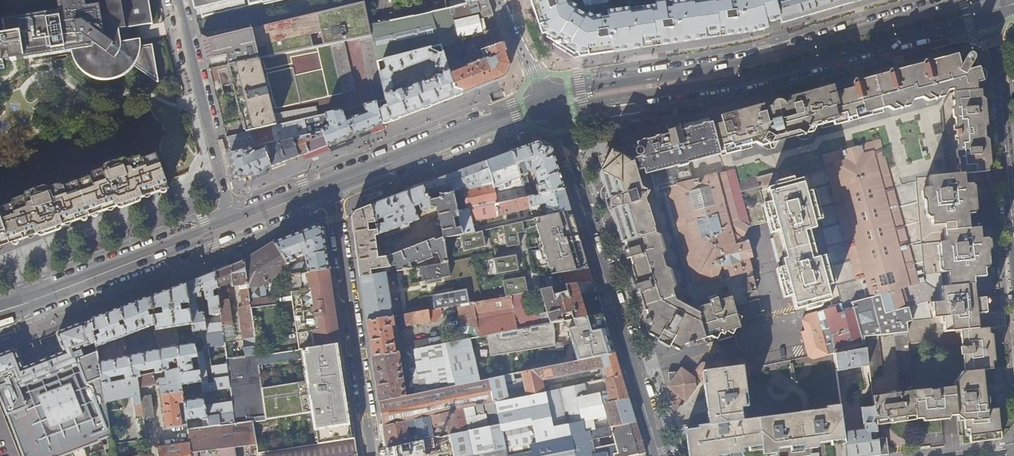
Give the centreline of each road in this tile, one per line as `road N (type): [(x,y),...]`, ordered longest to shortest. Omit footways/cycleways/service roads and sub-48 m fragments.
road 1 (primary): [(548,104),(584,107),(779,71),(993,15)]
road 2 (primary): [(966,0),(779,54),(580,89),(548,104)]
road 3 (tertiary): [(662,455),(572,157),(548,104)]
road 4 (residential): [(331,185),(374,455)]
road 5 (residential): [(993,15),(1013,254)]
road 6 (primary): [(331,185),(548,104)]
road 7 (residential): [(177,0),(233,223)]
road 8 (primary): [(36,300),(233,223)]

